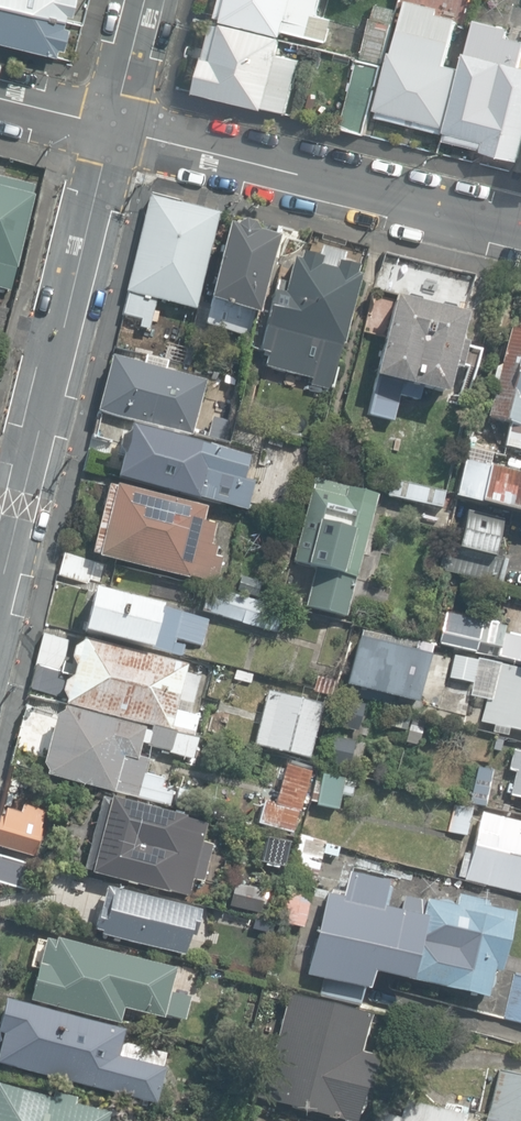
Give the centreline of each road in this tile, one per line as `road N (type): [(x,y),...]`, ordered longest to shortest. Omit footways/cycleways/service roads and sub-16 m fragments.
road 1 (unclassified): [(111,128),(0,583)]
road 2 (residential): [(520,229),(111,128)]
road 3 (unclassified): [(143,0),(111,128)]

